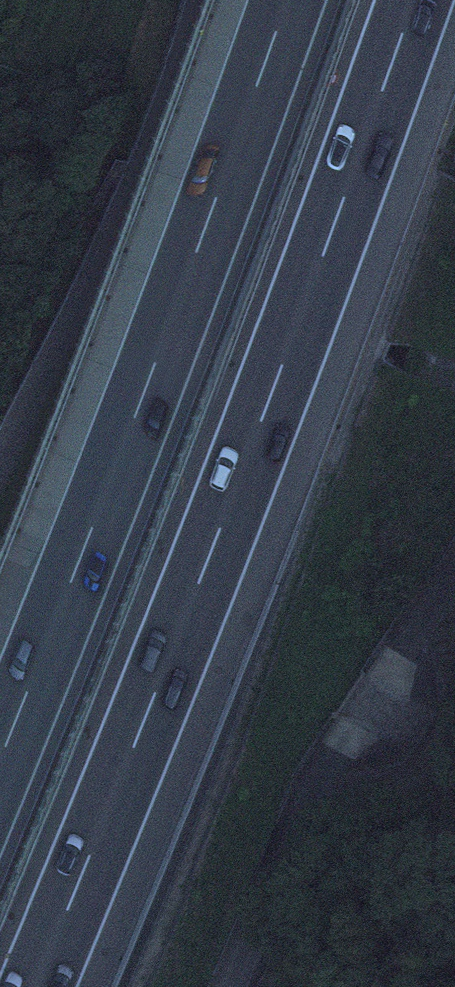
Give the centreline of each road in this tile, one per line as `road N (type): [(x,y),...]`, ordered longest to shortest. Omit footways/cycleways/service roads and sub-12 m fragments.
road 1 (motorway): [(35,986),(274,387),(414,0)]
road 2 (motorway): [(288,0),(0,763)]
road 3 (track): [(228,986),(307,794),(454,564)]

